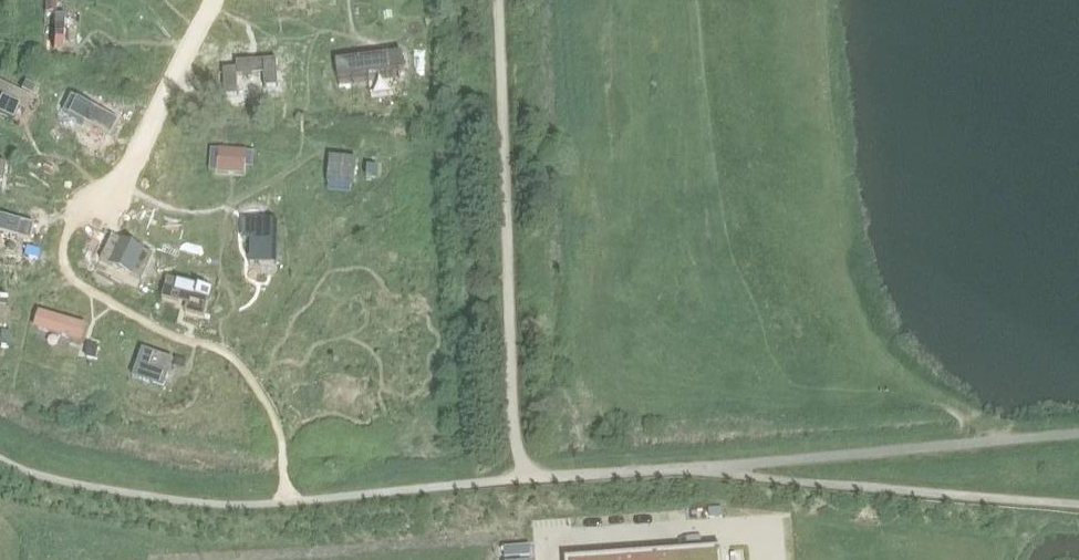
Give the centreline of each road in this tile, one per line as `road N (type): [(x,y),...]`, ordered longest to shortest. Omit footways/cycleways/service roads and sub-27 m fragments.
road 1 (residential): [(67,234),(133,167),(215,0)]

